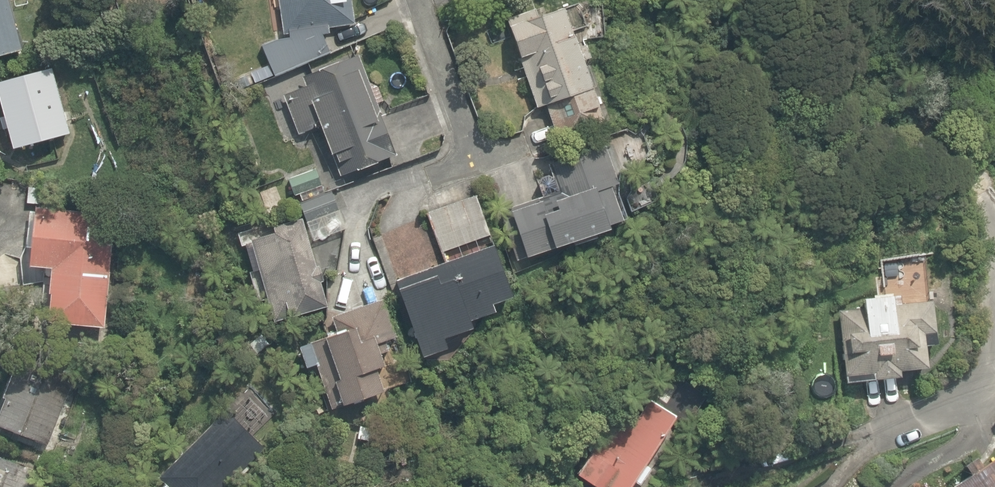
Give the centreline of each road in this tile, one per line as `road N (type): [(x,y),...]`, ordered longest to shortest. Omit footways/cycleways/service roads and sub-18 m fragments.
road 1 (residential): [(994,247),(983,397),(886,430)]

